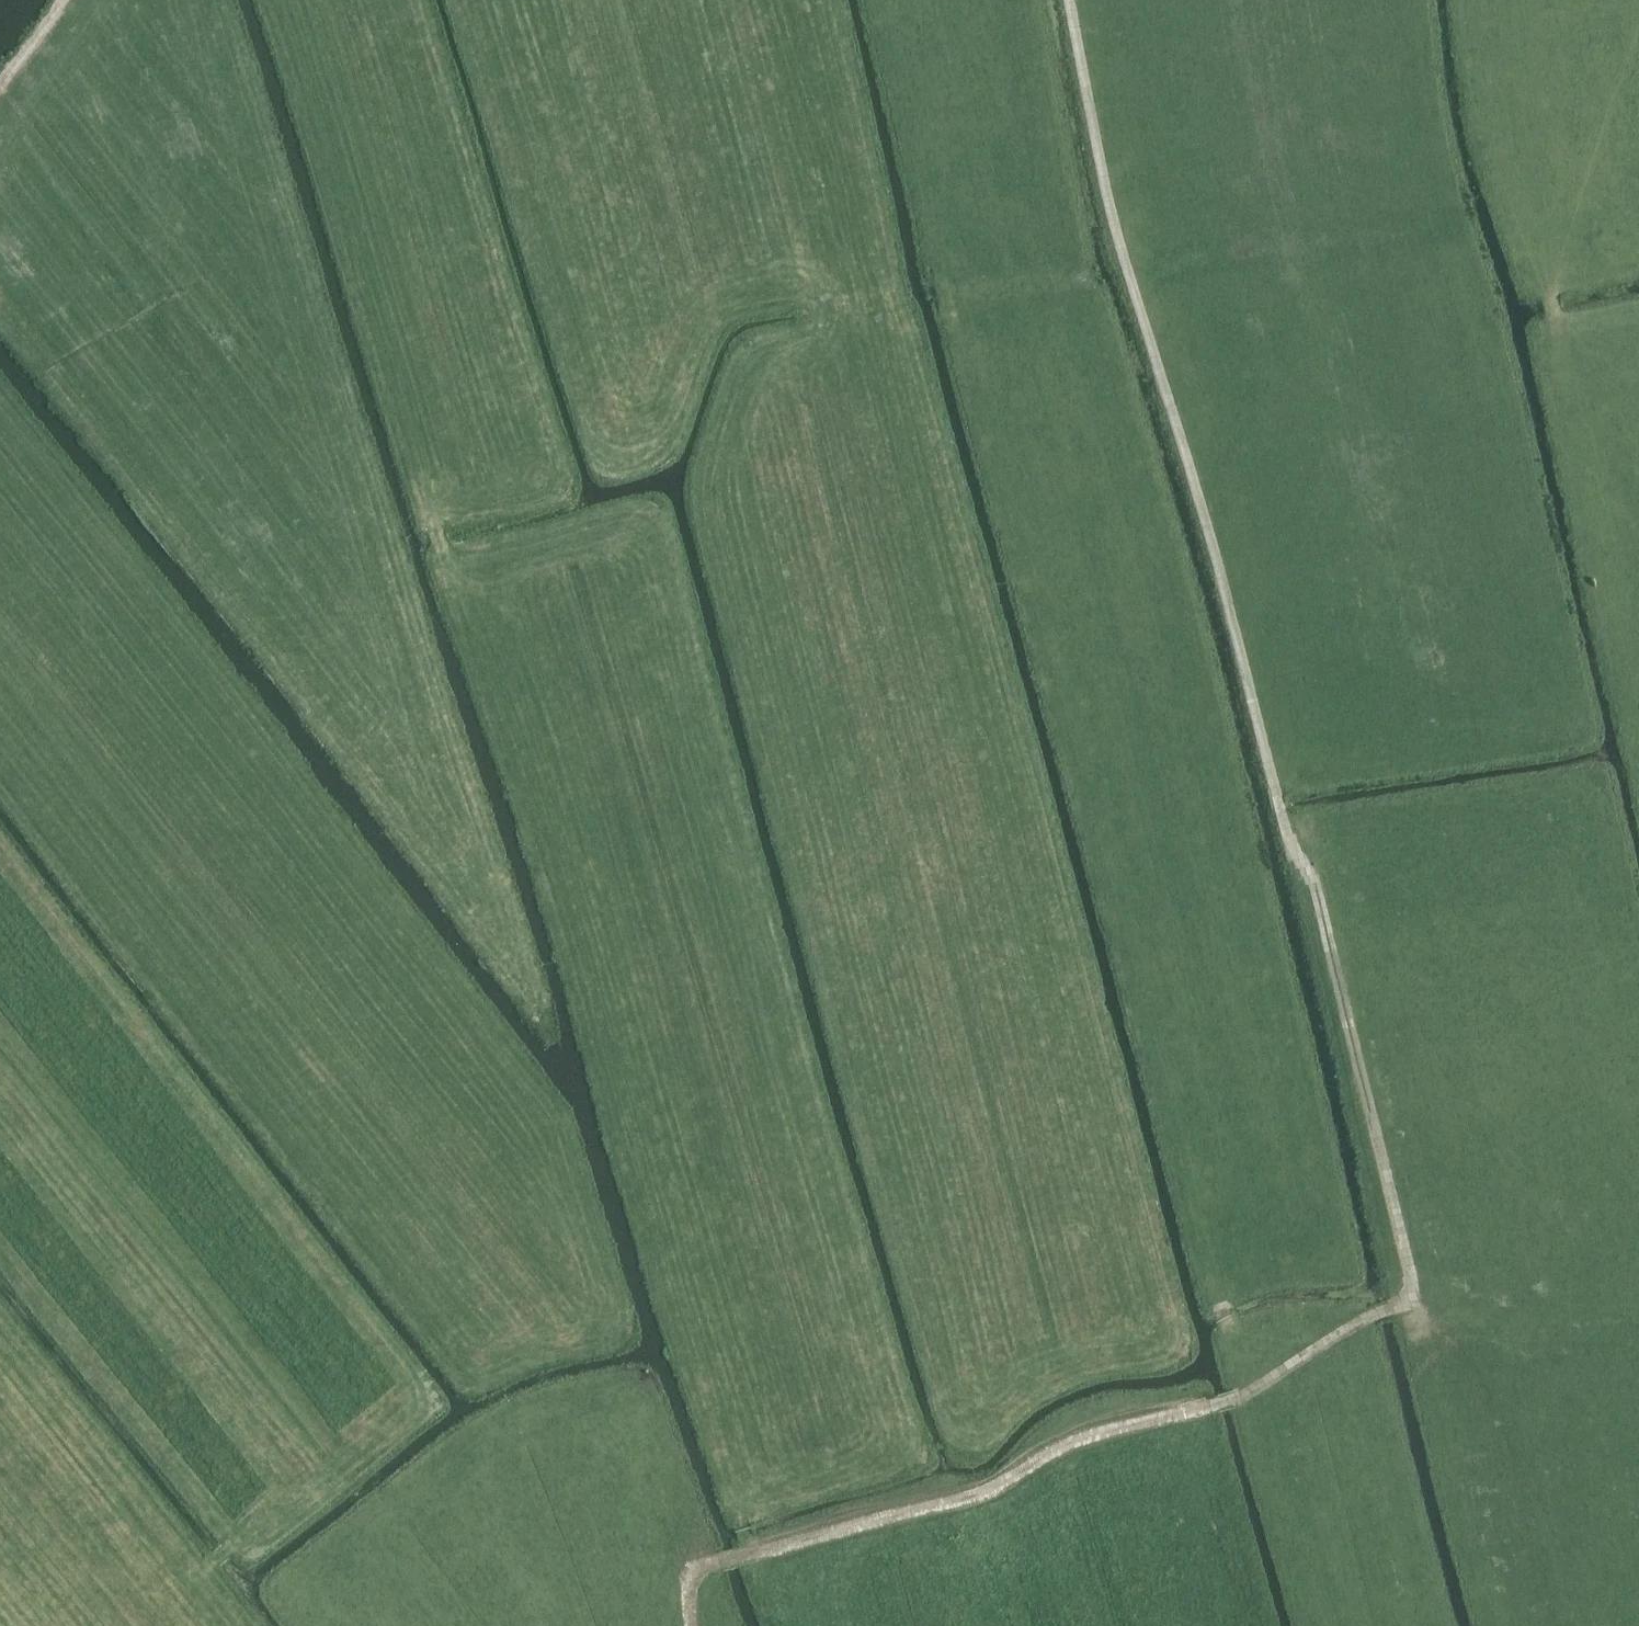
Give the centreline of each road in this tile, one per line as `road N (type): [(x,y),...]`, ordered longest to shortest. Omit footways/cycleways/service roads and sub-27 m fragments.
road 1 (track): [(1073,0),(1132,291),(1206,521),(1291,850),(1314,885),(1413,1294)]
road 2 (track): [(1413,1294),(1233,1400),(1070,1442),(983,1494),(719,1560),(692,1577),(692,1625)]
road 3 (track): [(1413,1294),(1460,1493)]

